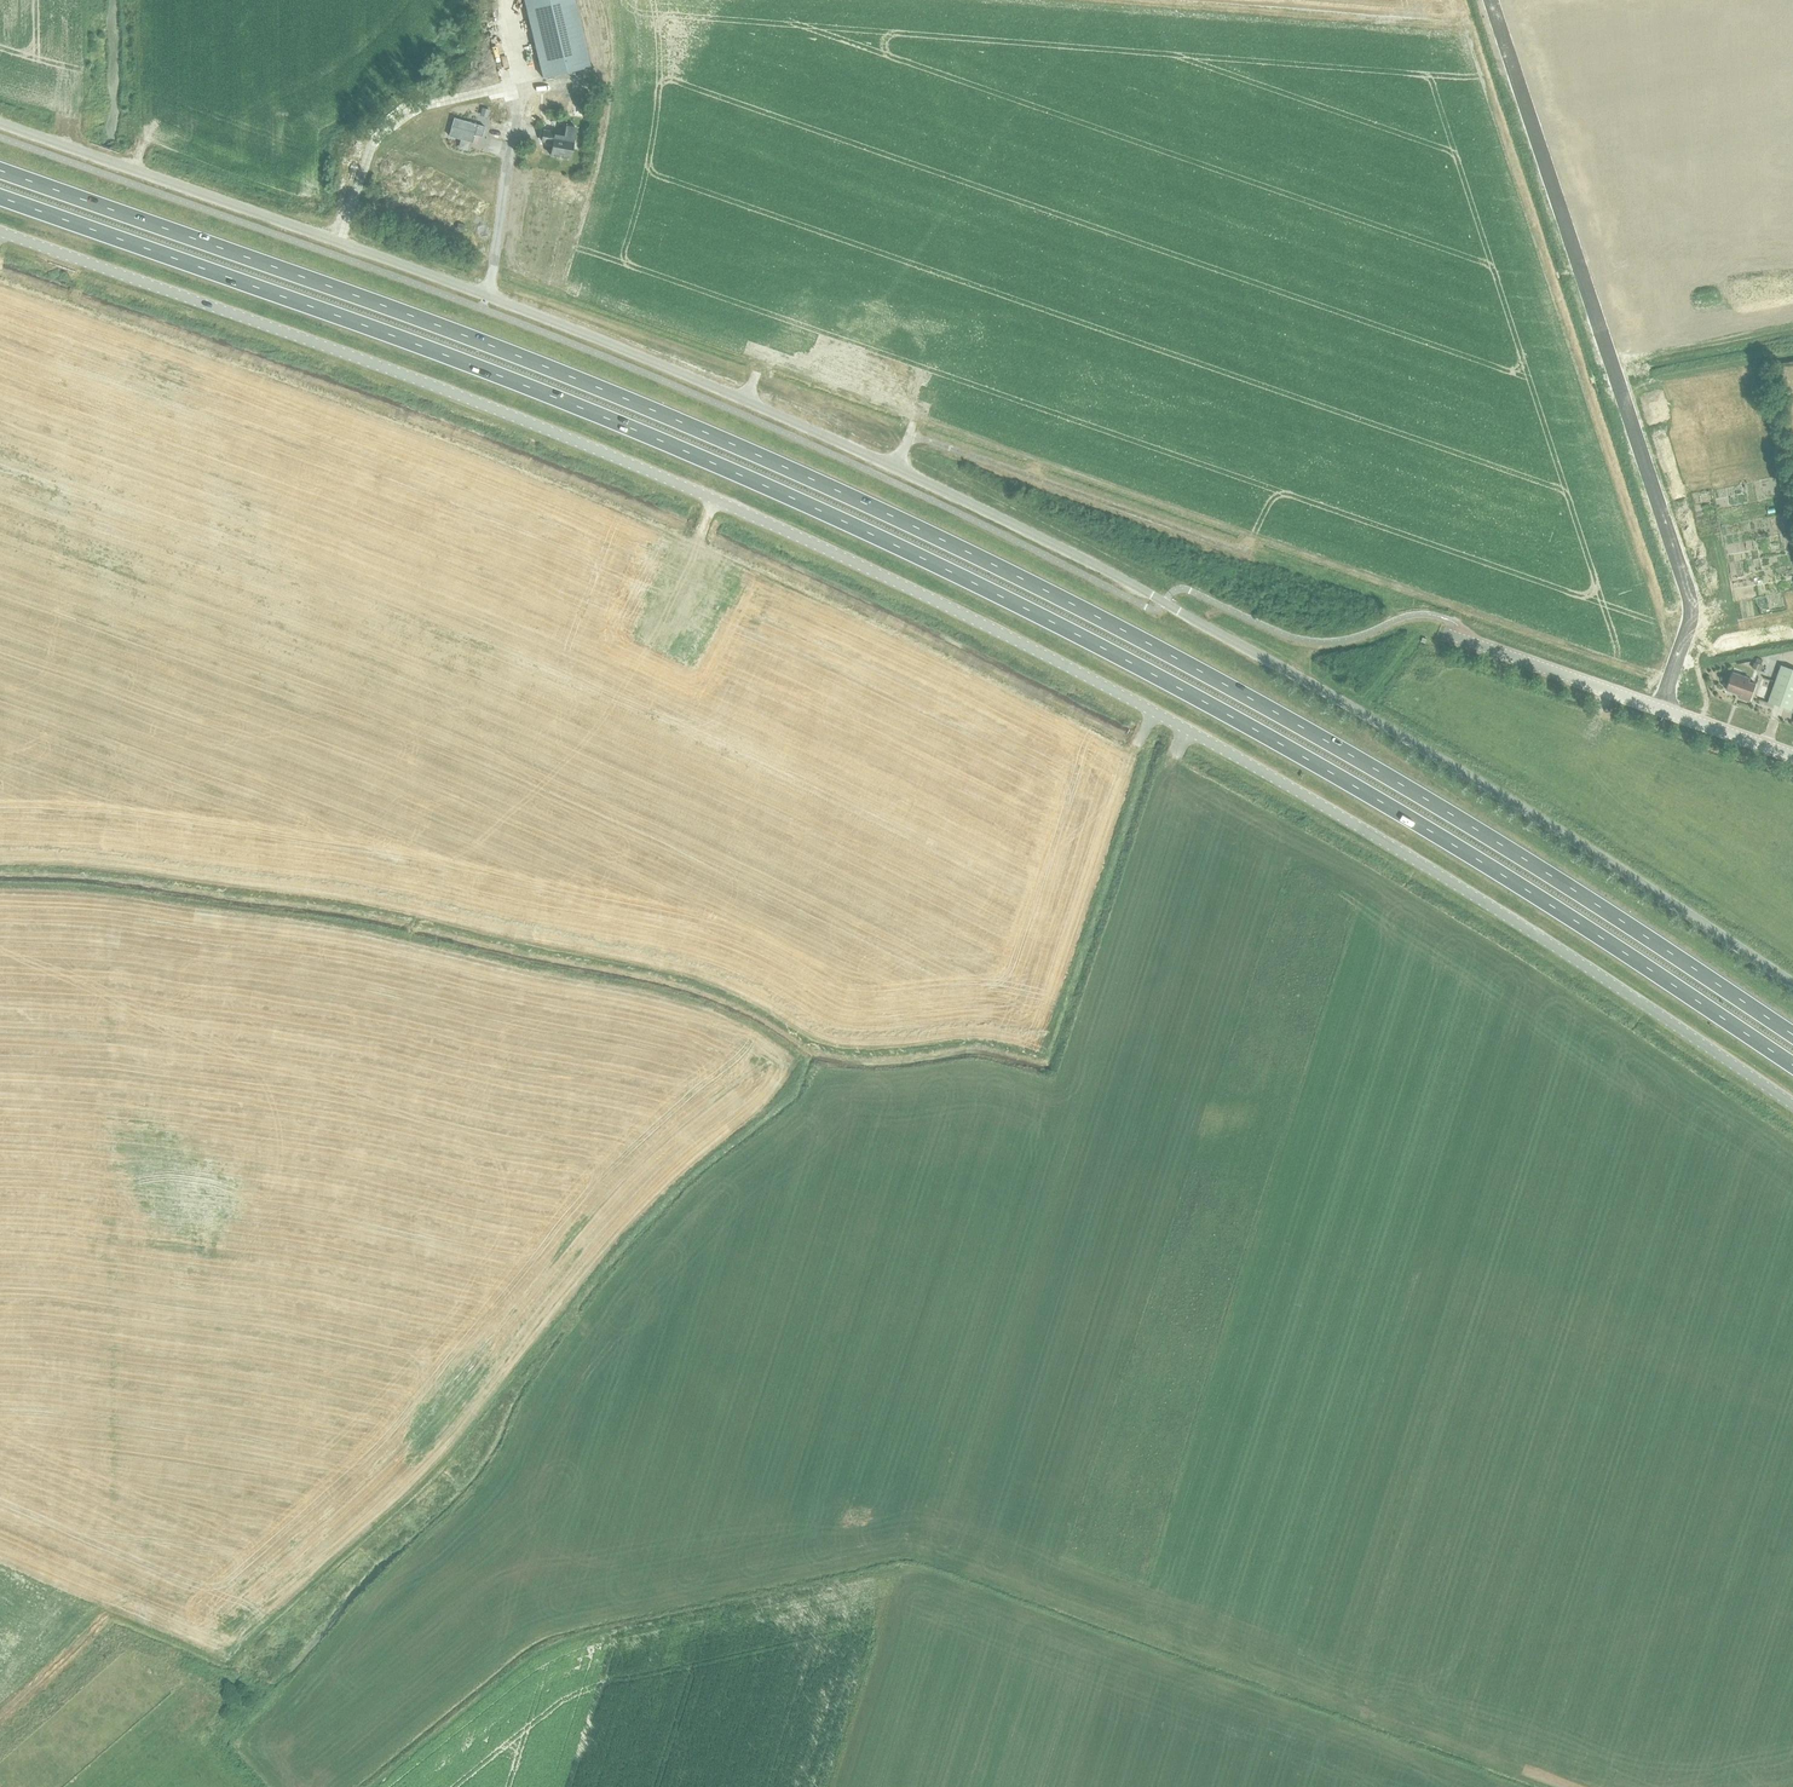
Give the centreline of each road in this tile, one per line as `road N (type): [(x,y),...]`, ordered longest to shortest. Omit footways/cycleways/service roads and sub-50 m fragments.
road 1 (unclassified): [(0,232),(466,396),(896,580),(1397,845),(1792,1107)]
road 2 (trunk): [(0,197),(663,442),(1073,631),(1448,842),(1792,1070)]
road 3 (trunk): [(1792,1036),(1303,725),(882,511),(490,342),(0,171)]
road 4 (unclassified): [(1792,983),(1375,719),(1090,563),(830,437),(485,294)]
road 5 (track): [(1792,344),(1620,386),(1691,605),(1659,709)]
road 6 (unclassified): [(485,294),(0,122)]
road 7 (residential): [(485,294),(519,60),(504,0)]
road 8 (residential): [(1792,139),(1556,191)]
road 9 (unclassified): [(1659,709),(1445,633)]
road 10 (residential): [(1556,191),(1620,386)]
road 11 (residential): [(1492,0),(1556,191)]
road 12 (residential): [(1792,756),(1659,709)]

